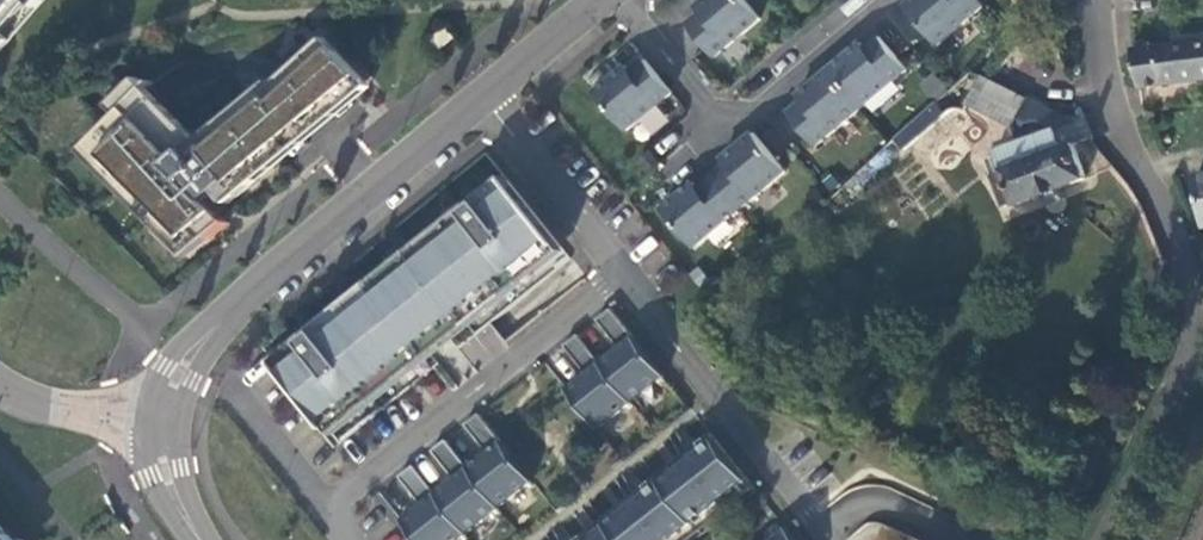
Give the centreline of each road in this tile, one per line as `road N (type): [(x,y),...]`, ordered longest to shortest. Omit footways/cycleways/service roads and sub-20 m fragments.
road 1 (residential): [(1098,0),(1125,146),(1175,238),(1197,316),(1188,371),(1107,539)]
road 2 (residential): [(165,426),(199,341),(485,93)]
road 3 (residential): [(324,501),(622,277)]
road 4 (residential): [(622,277),(823,539)]
road 5 (residential): [(622,277),(485,93)]
road 6 (residential): [(718,127),(875,0)]
road 7 (residential): [(0,389),(14,403),(165,426)]
road 8 (residential): [(623,0),(718,127)]
road 9 (residential): [(324,501),(241,394),(222,387)]
road 10 (residential): [(485,93),(593,0)]
road 11 (residential): [(165,426),(167,472),(198,539)]

